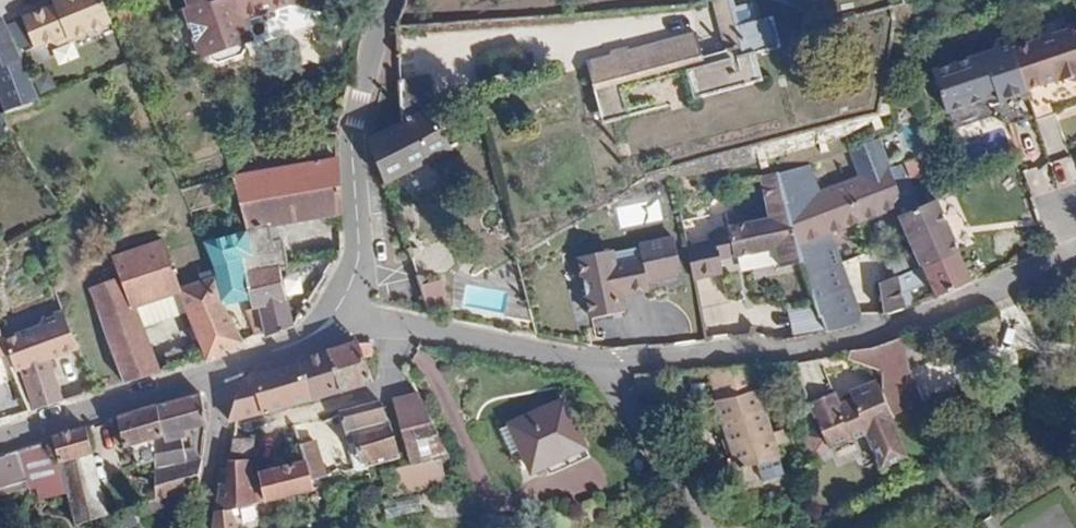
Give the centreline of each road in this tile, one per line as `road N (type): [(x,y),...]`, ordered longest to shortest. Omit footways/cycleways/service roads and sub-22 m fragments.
road 1 (residential): [(1075,253),(945,310),(830,345),(767,354),(606,364),(349,313)]
road 2 (residential): [(368,71),(354,135),(359,267),(349,313)]
road 3 (residential): [(221,367),(0,439)]
road 4 (residential): [(204,527),(221,367)]
road 5 (residential): [(349,313),(221,367)]

